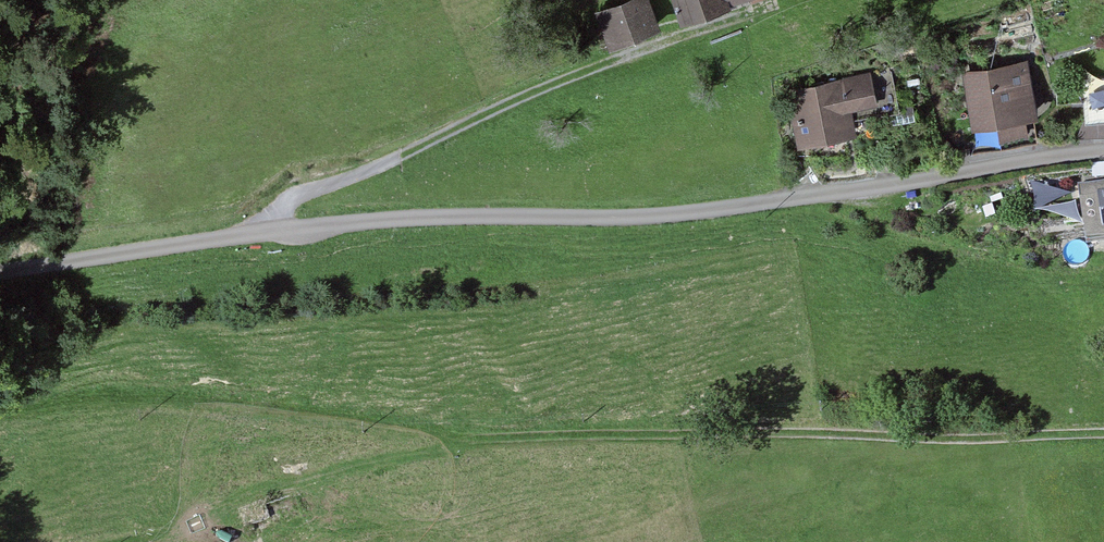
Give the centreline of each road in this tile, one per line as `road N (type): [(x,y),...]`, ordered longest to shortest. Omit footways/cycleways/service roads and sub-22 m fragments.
road 1 (residential): [(0,271),(439,217),(639,219),(1103,154)]
road 2 (track): [(1103,439),(473,443)]
road 3 (track): [(473,443),(206,402),(120,400),(0,414)]
road 4 (track): [(473,443),(281,483),(191,529)]

